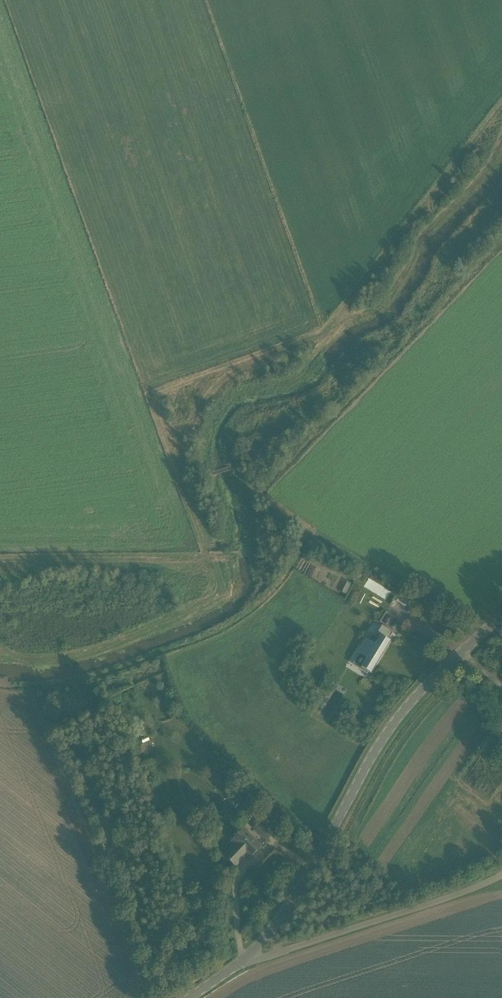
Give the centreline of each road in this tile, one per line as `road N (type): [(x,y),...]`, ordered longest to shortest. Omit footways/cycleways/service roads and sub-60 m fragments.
road 1 (tertiary): [(242,964),(281,917),(405,710),(501,616)]
road 2 (unclassified): [(242,964),(501,874)]
road 3 (track): [(313,533),(486,631)]

